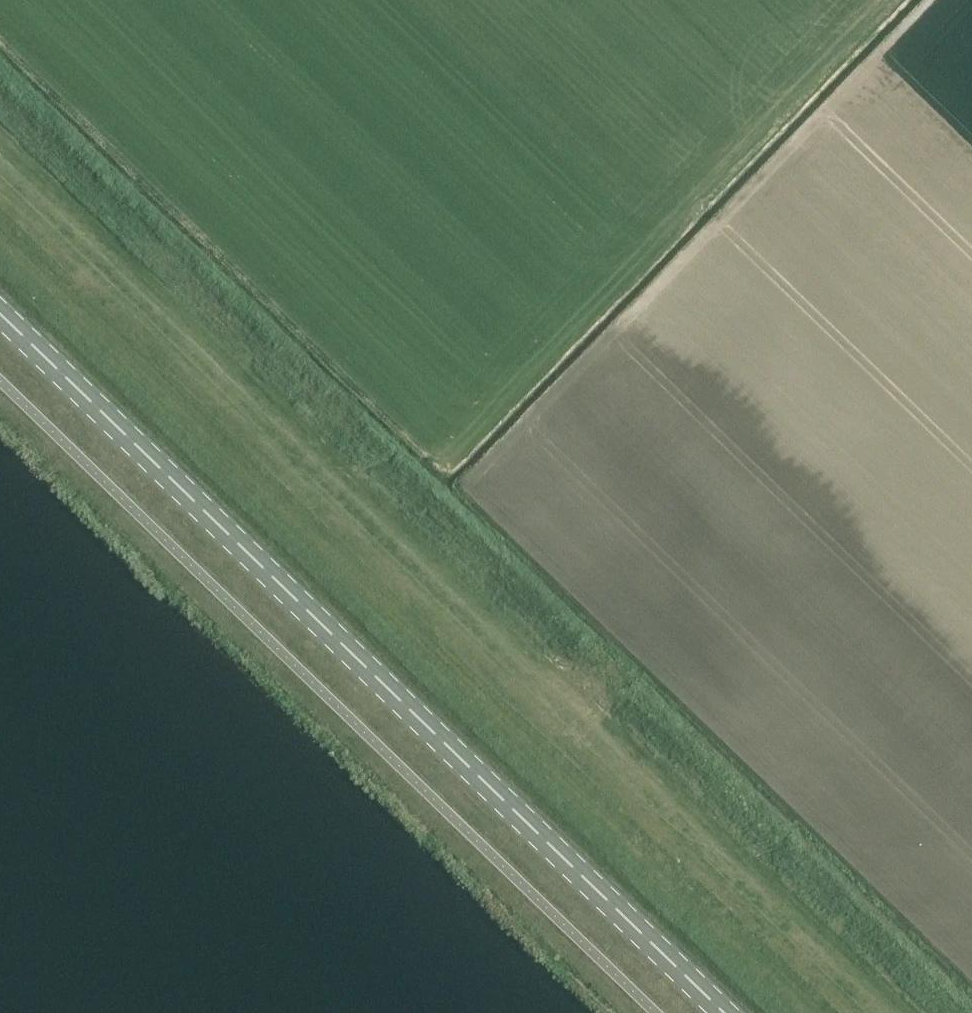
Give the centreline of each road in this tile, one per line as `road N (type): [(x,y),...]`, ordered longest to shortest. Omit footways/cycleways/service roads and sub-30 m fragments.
road 1 (secondary): [(729,1012),(0,313)]

